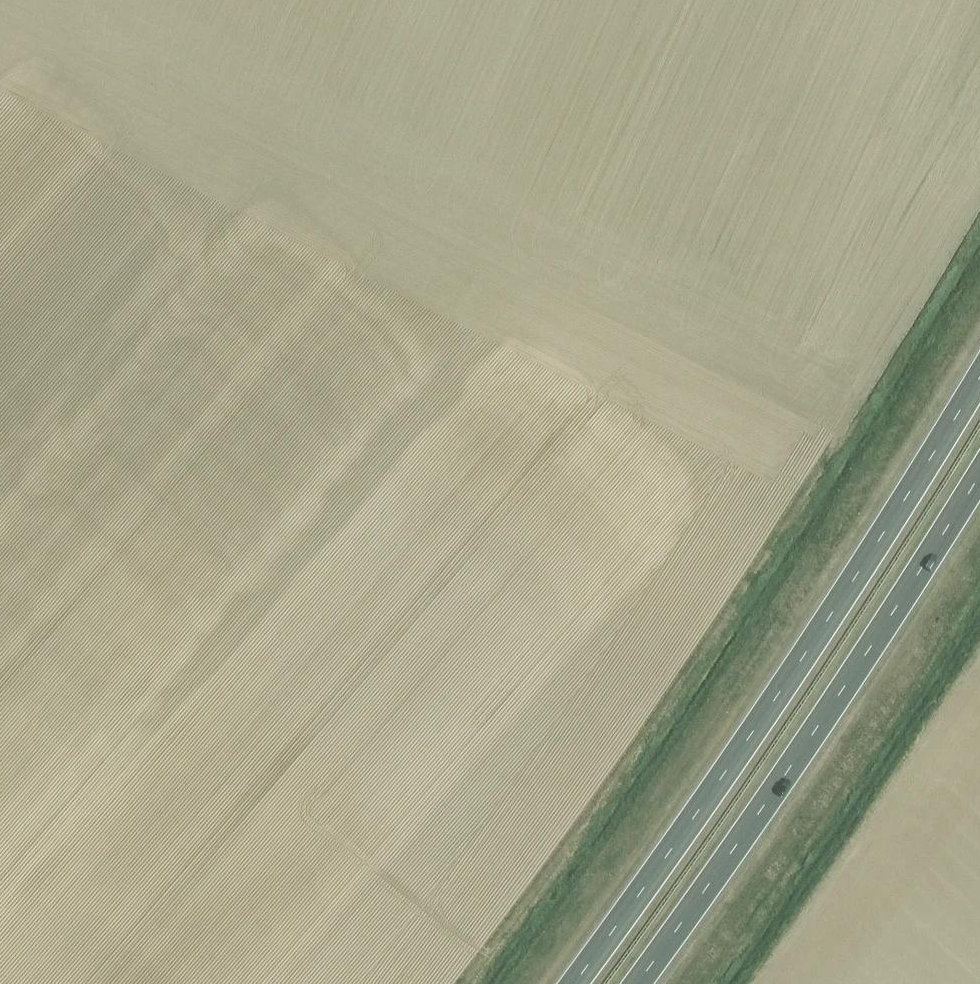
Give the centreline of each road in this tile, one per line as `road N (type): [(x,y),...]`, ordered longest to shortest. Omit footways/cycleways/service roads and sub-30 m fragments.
road 1 (trunk): [(979,377),(795,667),(574,983)]
road 2 (trunk): [(641,983),(979,476)]

